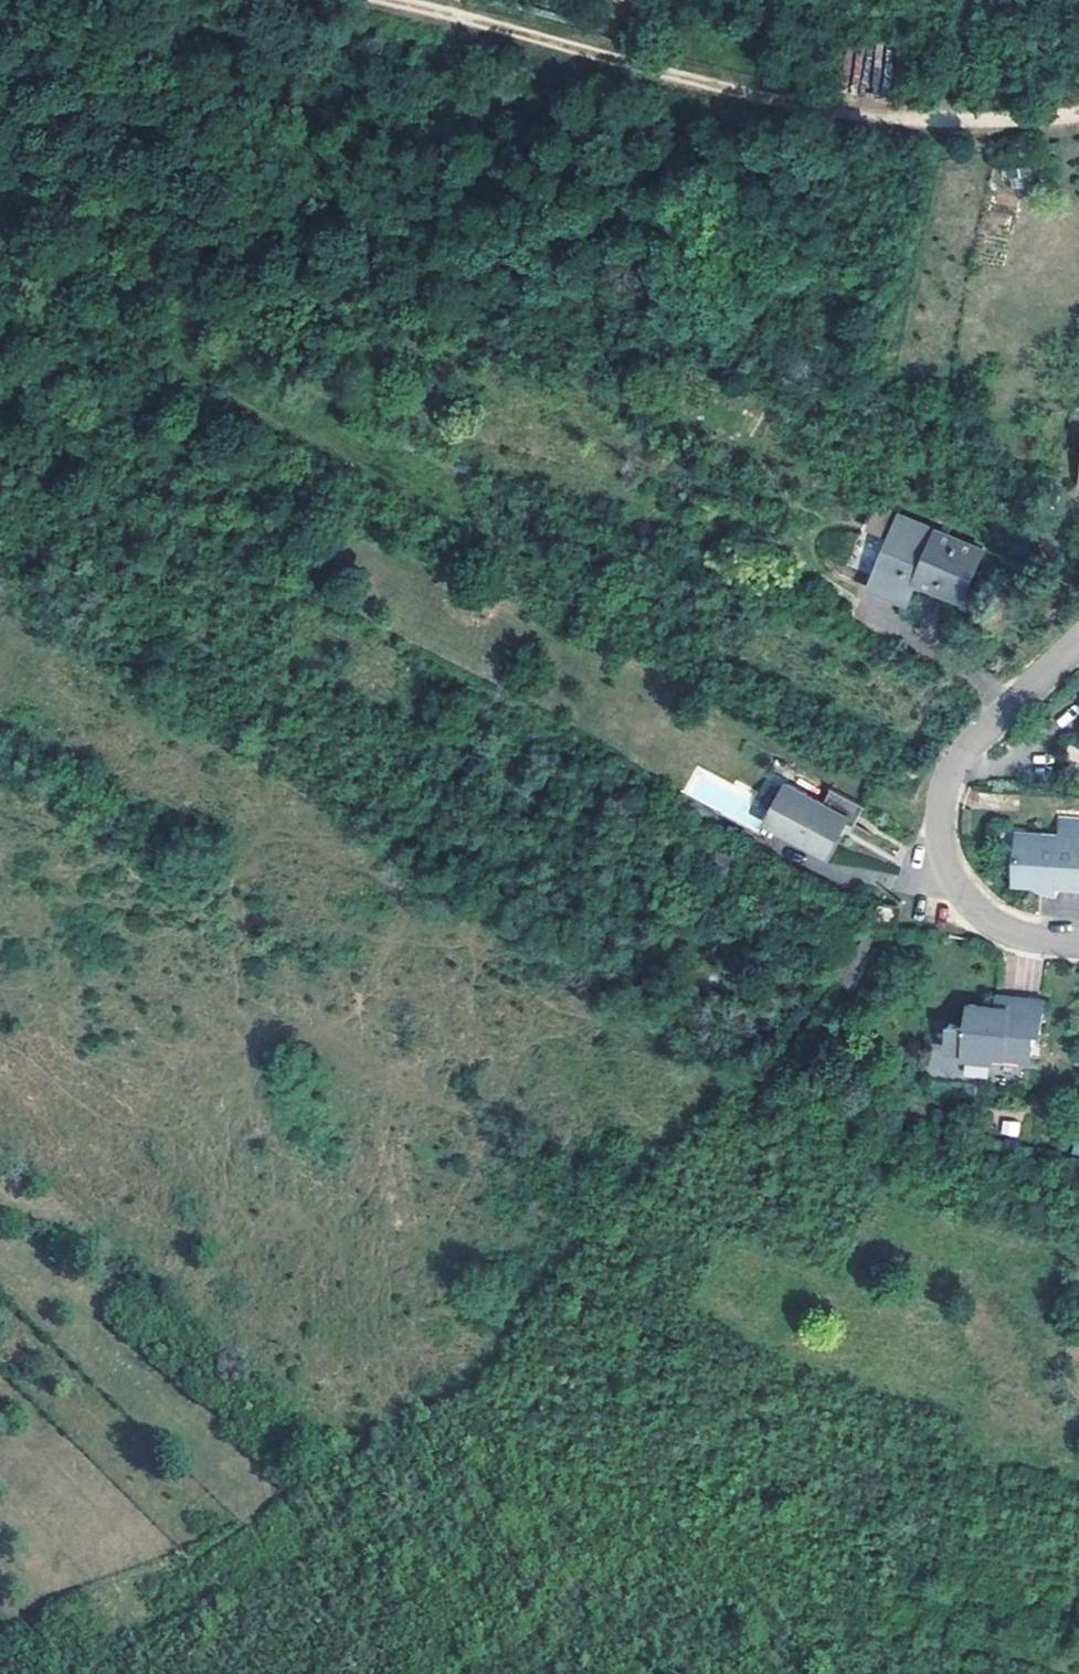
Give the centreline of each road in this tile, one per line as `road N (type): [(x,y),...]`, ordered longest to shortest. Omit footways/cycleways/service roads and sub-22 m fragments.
road 1 (track): [(392,0),(765,100),(1001,128),(1078,119)]
road 2 (residential): [(1078,939),(978,918),(941,885),(926,853),(923,805),(940,761),(977,715),(1078,633)]

